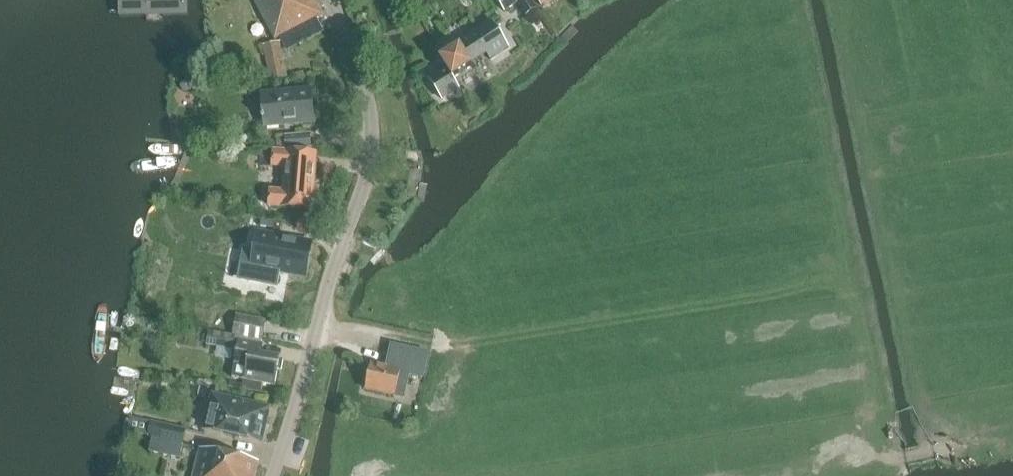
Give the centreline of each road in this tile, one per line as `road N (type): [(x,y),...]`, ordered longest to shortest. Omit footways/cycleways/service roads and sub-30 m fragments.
road 1 (residential): [(272,475),(376,158),(377,115),(333,0)]

